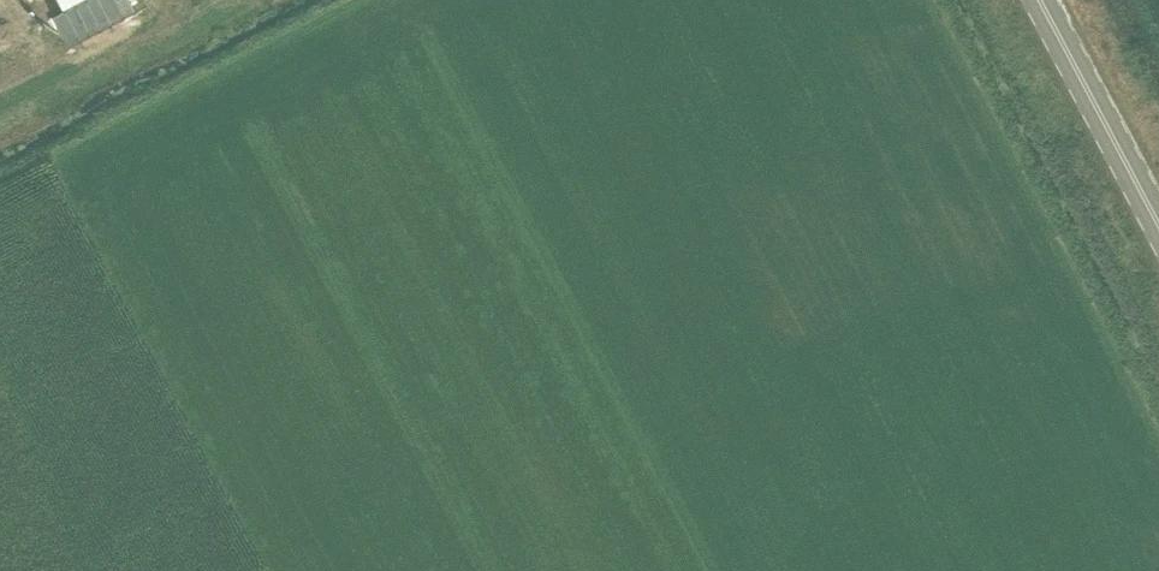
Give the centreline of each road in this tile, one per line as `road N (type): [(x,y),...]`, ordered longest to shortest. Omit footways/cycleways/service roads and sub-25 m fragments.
road 1 (primary): [(1158,230),(1038,0)]

